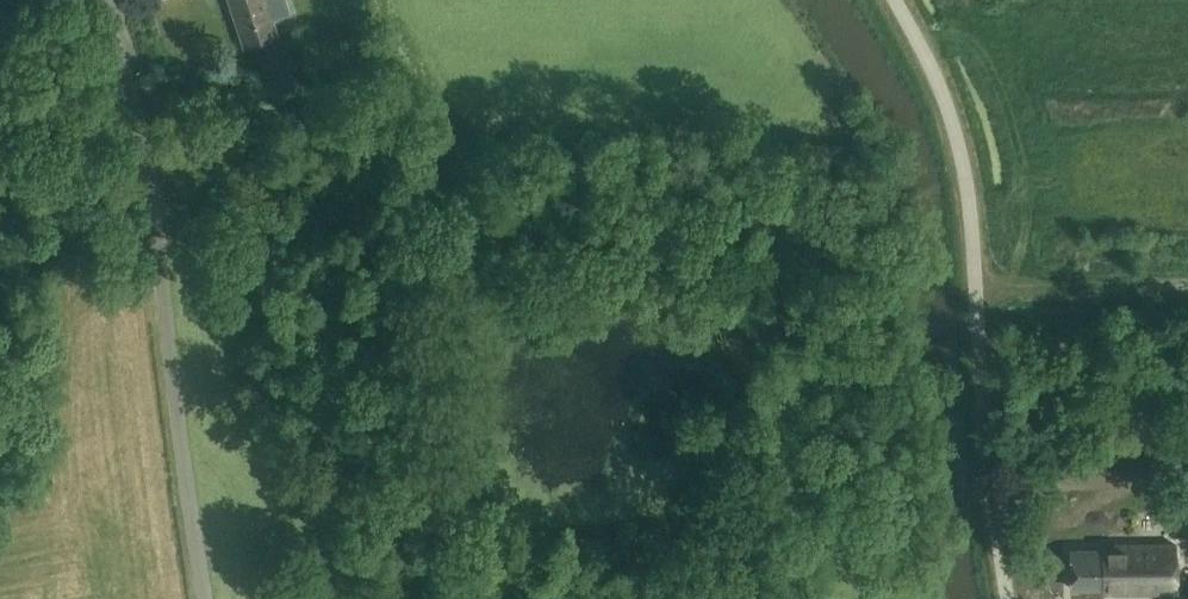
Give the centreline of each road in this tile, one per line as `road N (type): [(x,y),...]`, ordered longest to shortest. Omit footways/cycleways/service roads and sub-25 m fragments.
road 1 (unclassified): [(1007,598),(963,164),(944,95),(896,0)]
road 2 (unclassified): [(204,598),(145,144),(100,0)]

